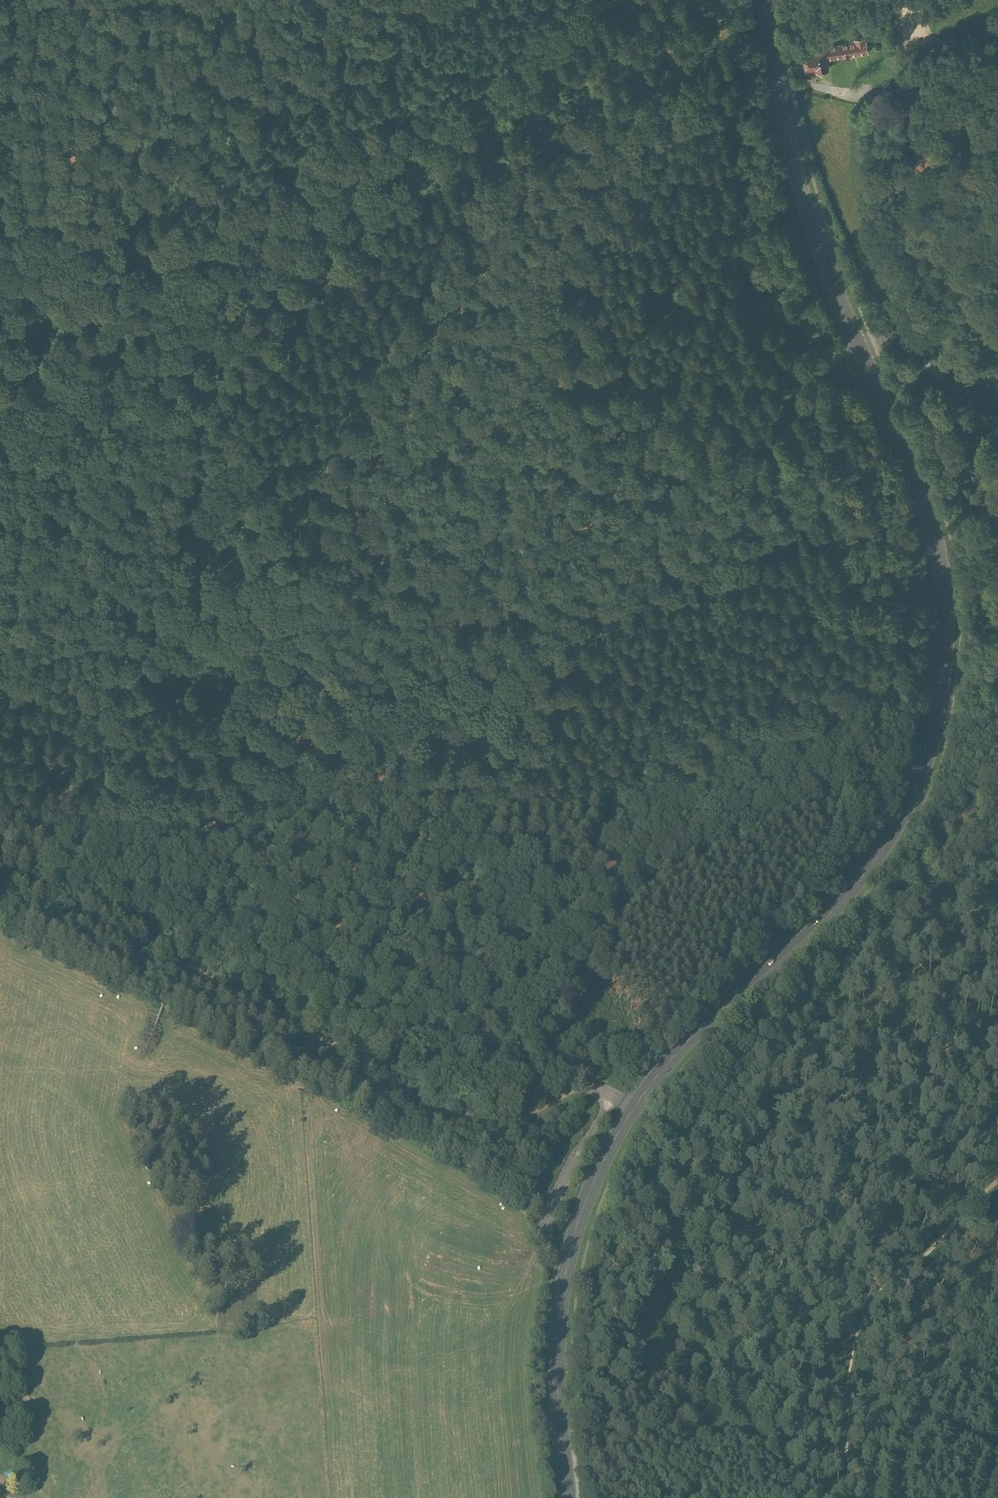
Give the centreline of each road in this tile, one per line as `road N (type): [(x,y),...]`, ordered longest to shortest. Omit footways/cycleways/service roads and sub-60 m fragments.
road 1 (primary): [(568,1497),(559,1318),(573,1235),(600,1164),(669,1060),(870,864),(915,779),(943,672),(943,587),(929,519),(819,246),(784,126),(765,0)]
road 2 (track): [(288,586),(359,604),(421,604),(490,622),(541,623),(706,572),(778,536),(805,510),(811,470),(749,309)]
road 3 (track): [(610,1097),(592,1084),(578,1086),(511,1120),(440,1107),(67,892),(0,874)]
road 4 (track): [(44,339),(83,300),(330,127),(539,35)]
road 5 (track): [(749,309),(723,247),(677,76),(650,25),(623,0)]
road 6 (track): [(997,433),(917,353),(874,344),(842,357)]

